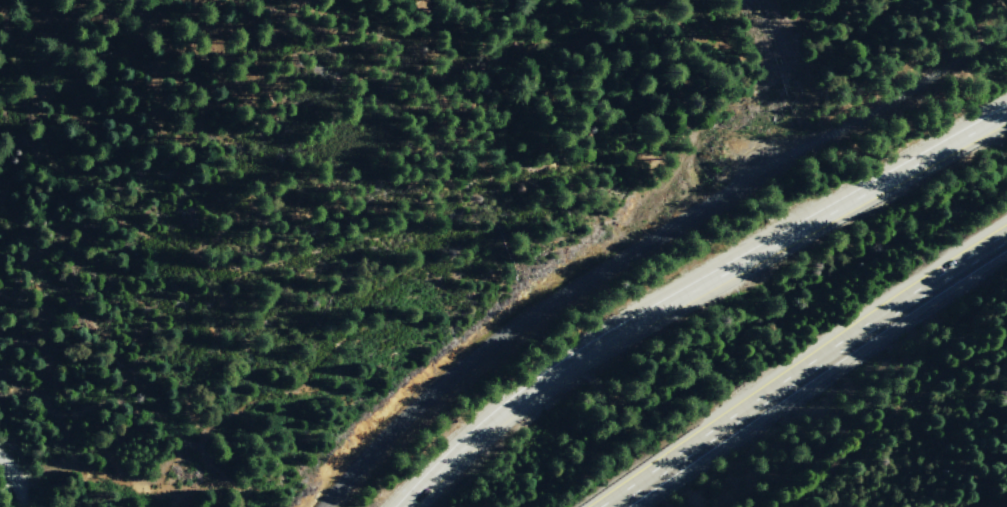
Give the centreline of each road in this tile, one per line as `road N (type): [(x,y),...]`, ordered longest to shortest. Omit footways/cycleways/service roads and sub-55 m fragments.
road 1 (motorway): [(1006,112),(582,354),(480,431),(403,506)]
road 2 (residential): [(321,506),(379,438),(454,370),(728,193),(759,160)]
road 3 (motorway): [(598,506),(1006,231)]
road 4 (residential): [(759,160),(846,126),(1006,24)]

